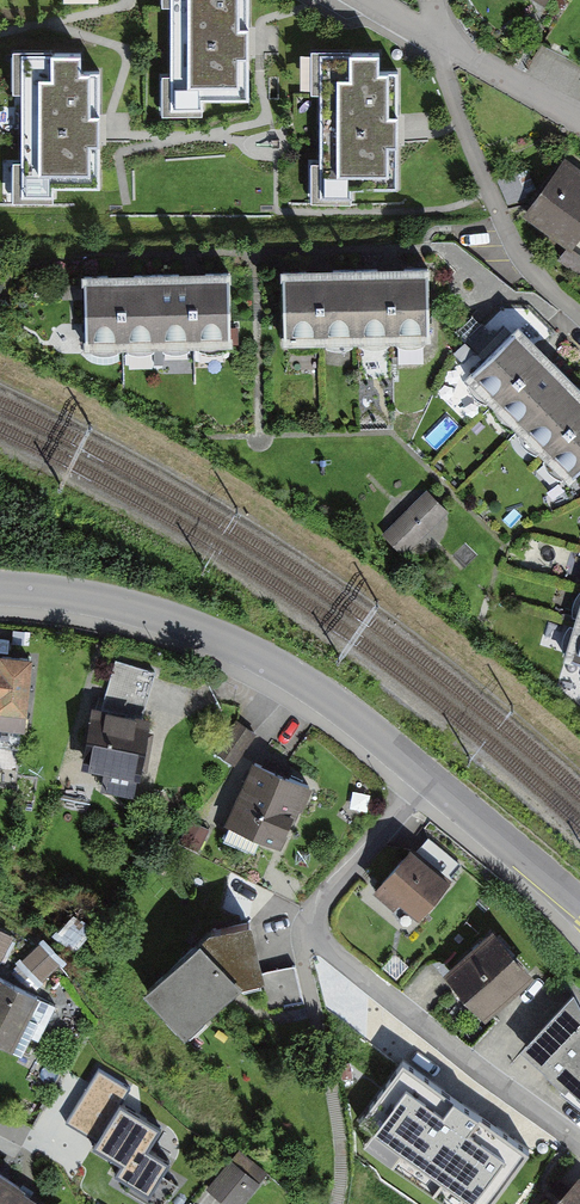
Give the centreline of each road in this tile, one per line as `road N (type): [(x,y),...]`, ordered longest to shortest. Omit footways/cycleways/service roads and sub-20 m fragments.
road 1 (residential): [(426,777),(320,691),(205,630),(77,594),(0,585)]
road 2 (residential): [(318,926),(333,952),(579,1140)]
road 3 (residential): [(579,315),(516,251),(442,69),(444,40)]
road 4 (residential): [(579,909),(426,777)]
road 5 (residential): [(318,926),(321,897),(426,777)]
road 6 (unclassified): [(444,40),(579,118)]

